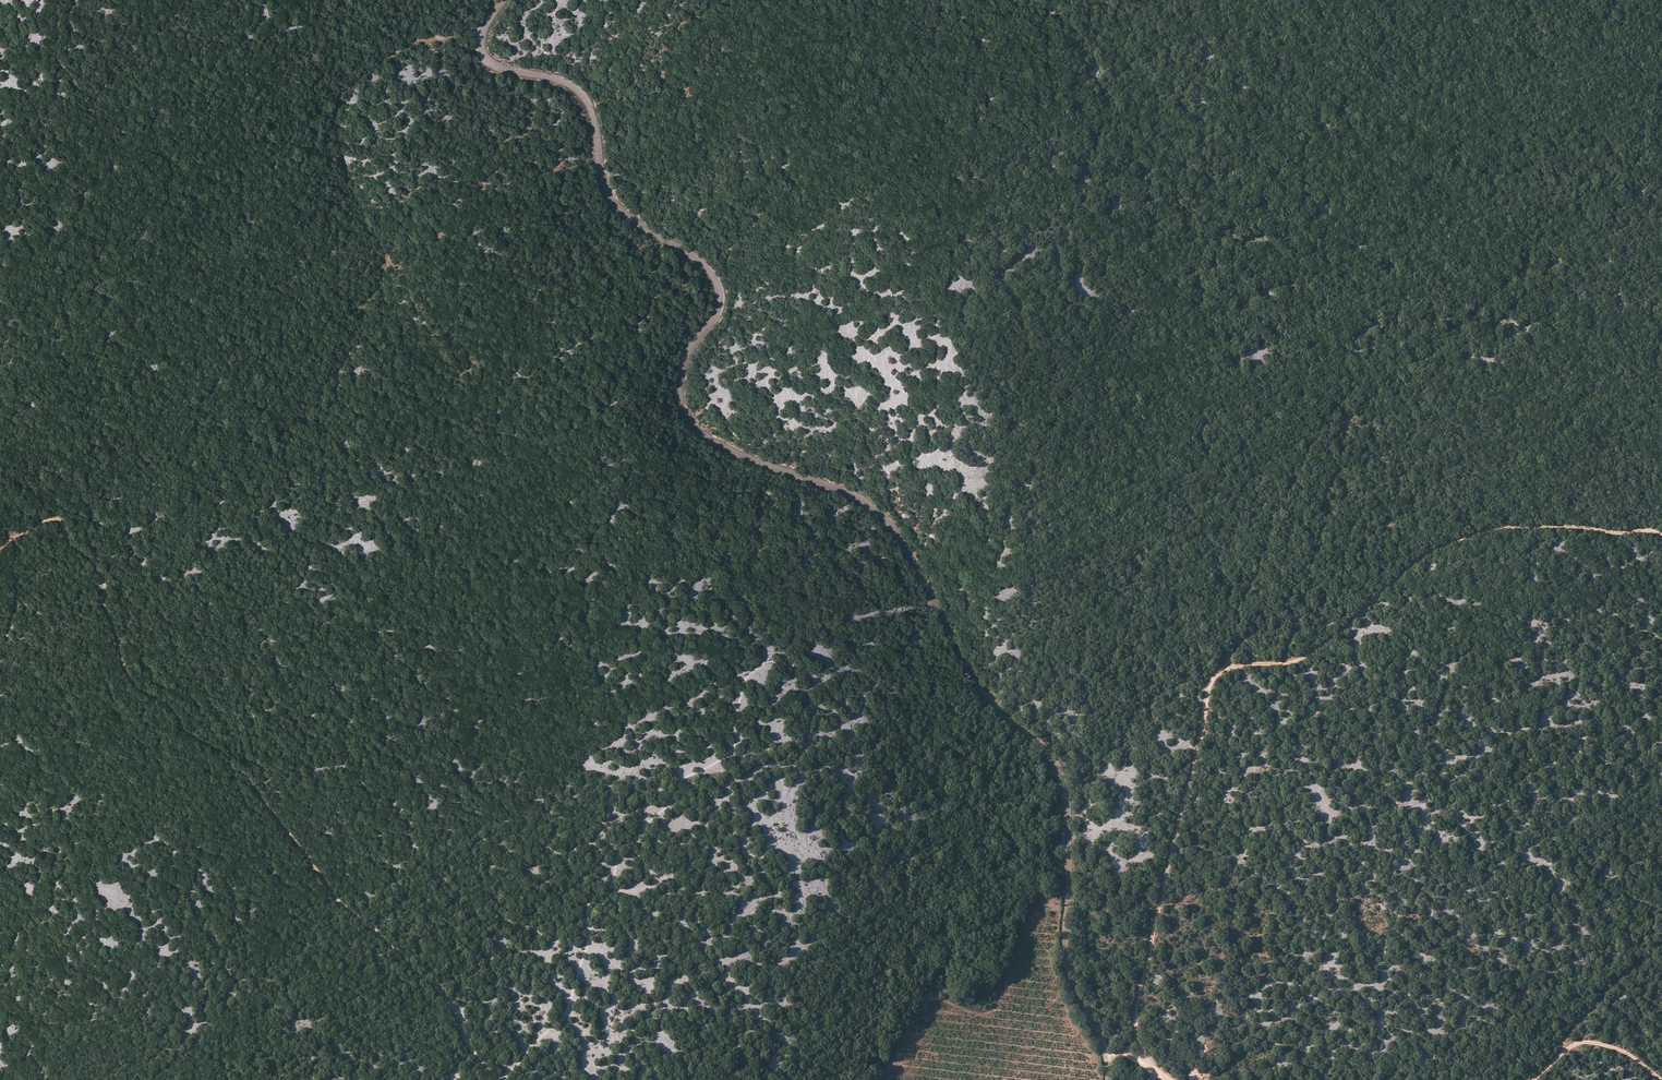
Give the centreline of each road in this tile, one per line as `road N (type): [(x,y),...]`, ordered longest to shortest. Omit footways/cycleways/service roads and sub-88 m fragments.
road 1 (tertiary): [(1109,1079),(1107,1053),(1067,962),(1063,780),(1044,746),(982,679),(887,515),(857,488),(741,451),(699,426),(688,397),(689,362),(726,302),(709,274),(628,213),(600,126),(576,88),(513,76),(487,53),(485,24),(504,0)]
road 2 (track): [(1120,1055),(1137,1036),(1136,1006),(1214,677),(1229,666),(1300,660),(1429,551),(1472,534),(1551,526),(1661,532)]
road 3 (track): [(0,547),(38,520),(63,520),(71,545),(103,579),(103,604),(129,677),(248,777),(340,903),(443,995),(496,1079)]
road 4 (track): [(1534,1079),(1585,1041),(1612,1046),(1661,1079)]

